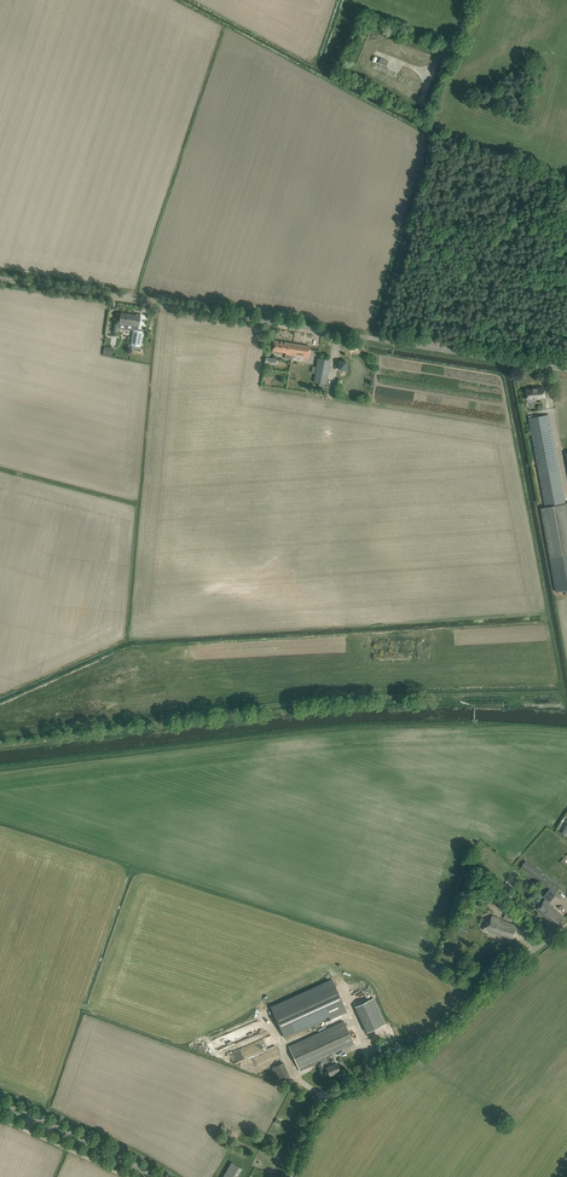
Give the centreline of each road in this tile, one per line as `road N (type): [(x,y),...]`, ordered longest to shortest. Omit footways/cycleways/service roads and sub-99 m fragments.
road 1 (unclassified): [(566,369),(0,279)]
road 2 (unclassified): [(288,1176),(313,1111),(442,1031),(566,923)]
road 3 (secondary): [(150,1176),(0,1105)]

